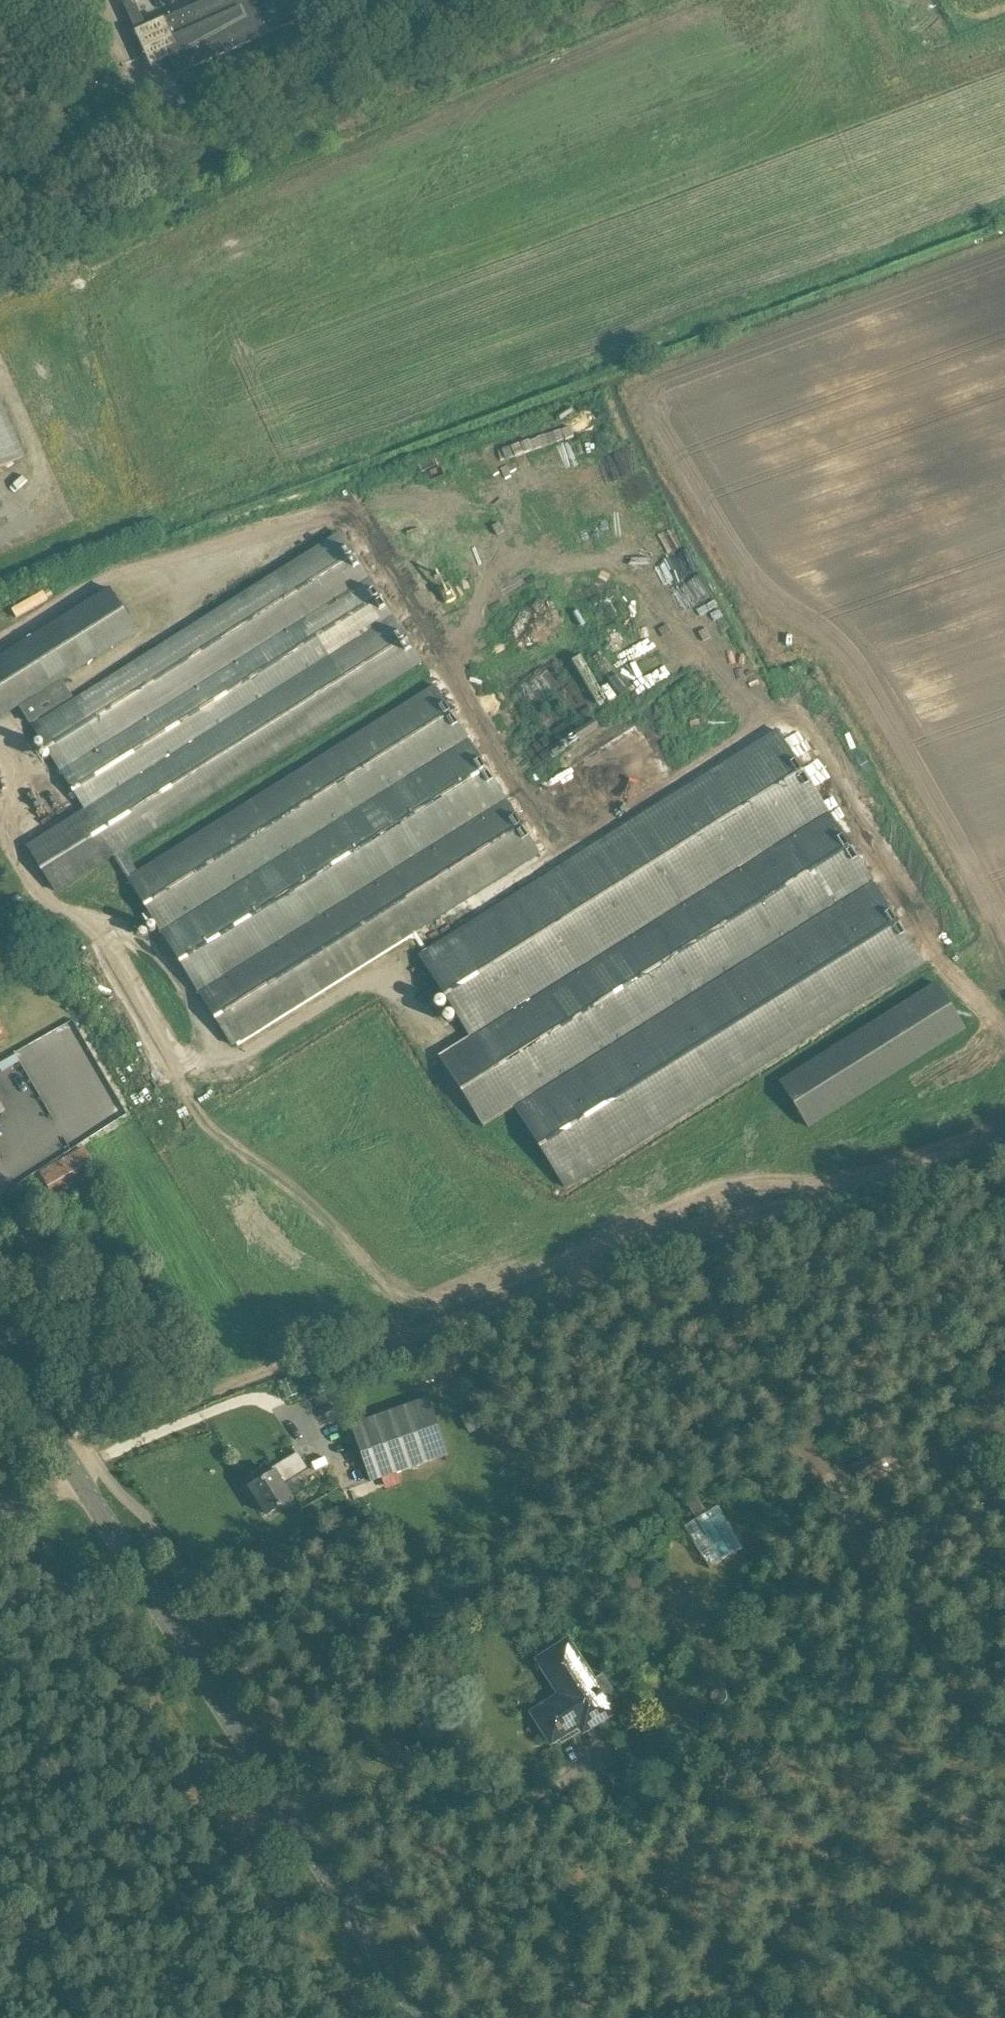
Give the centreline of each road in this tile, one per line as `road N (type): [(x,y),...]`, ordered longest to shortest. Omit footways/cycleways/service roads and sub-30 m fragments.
road 1 (track): [(1004,1142),(379,1351),(293,1363),(86,1440)]
road 2 (tertiary): [(420,2017),(0,1351)]
road 3 (track): [(691,1248),(1004,1744)]
road 4 (unclassified): [(0,223),(500,0)]

